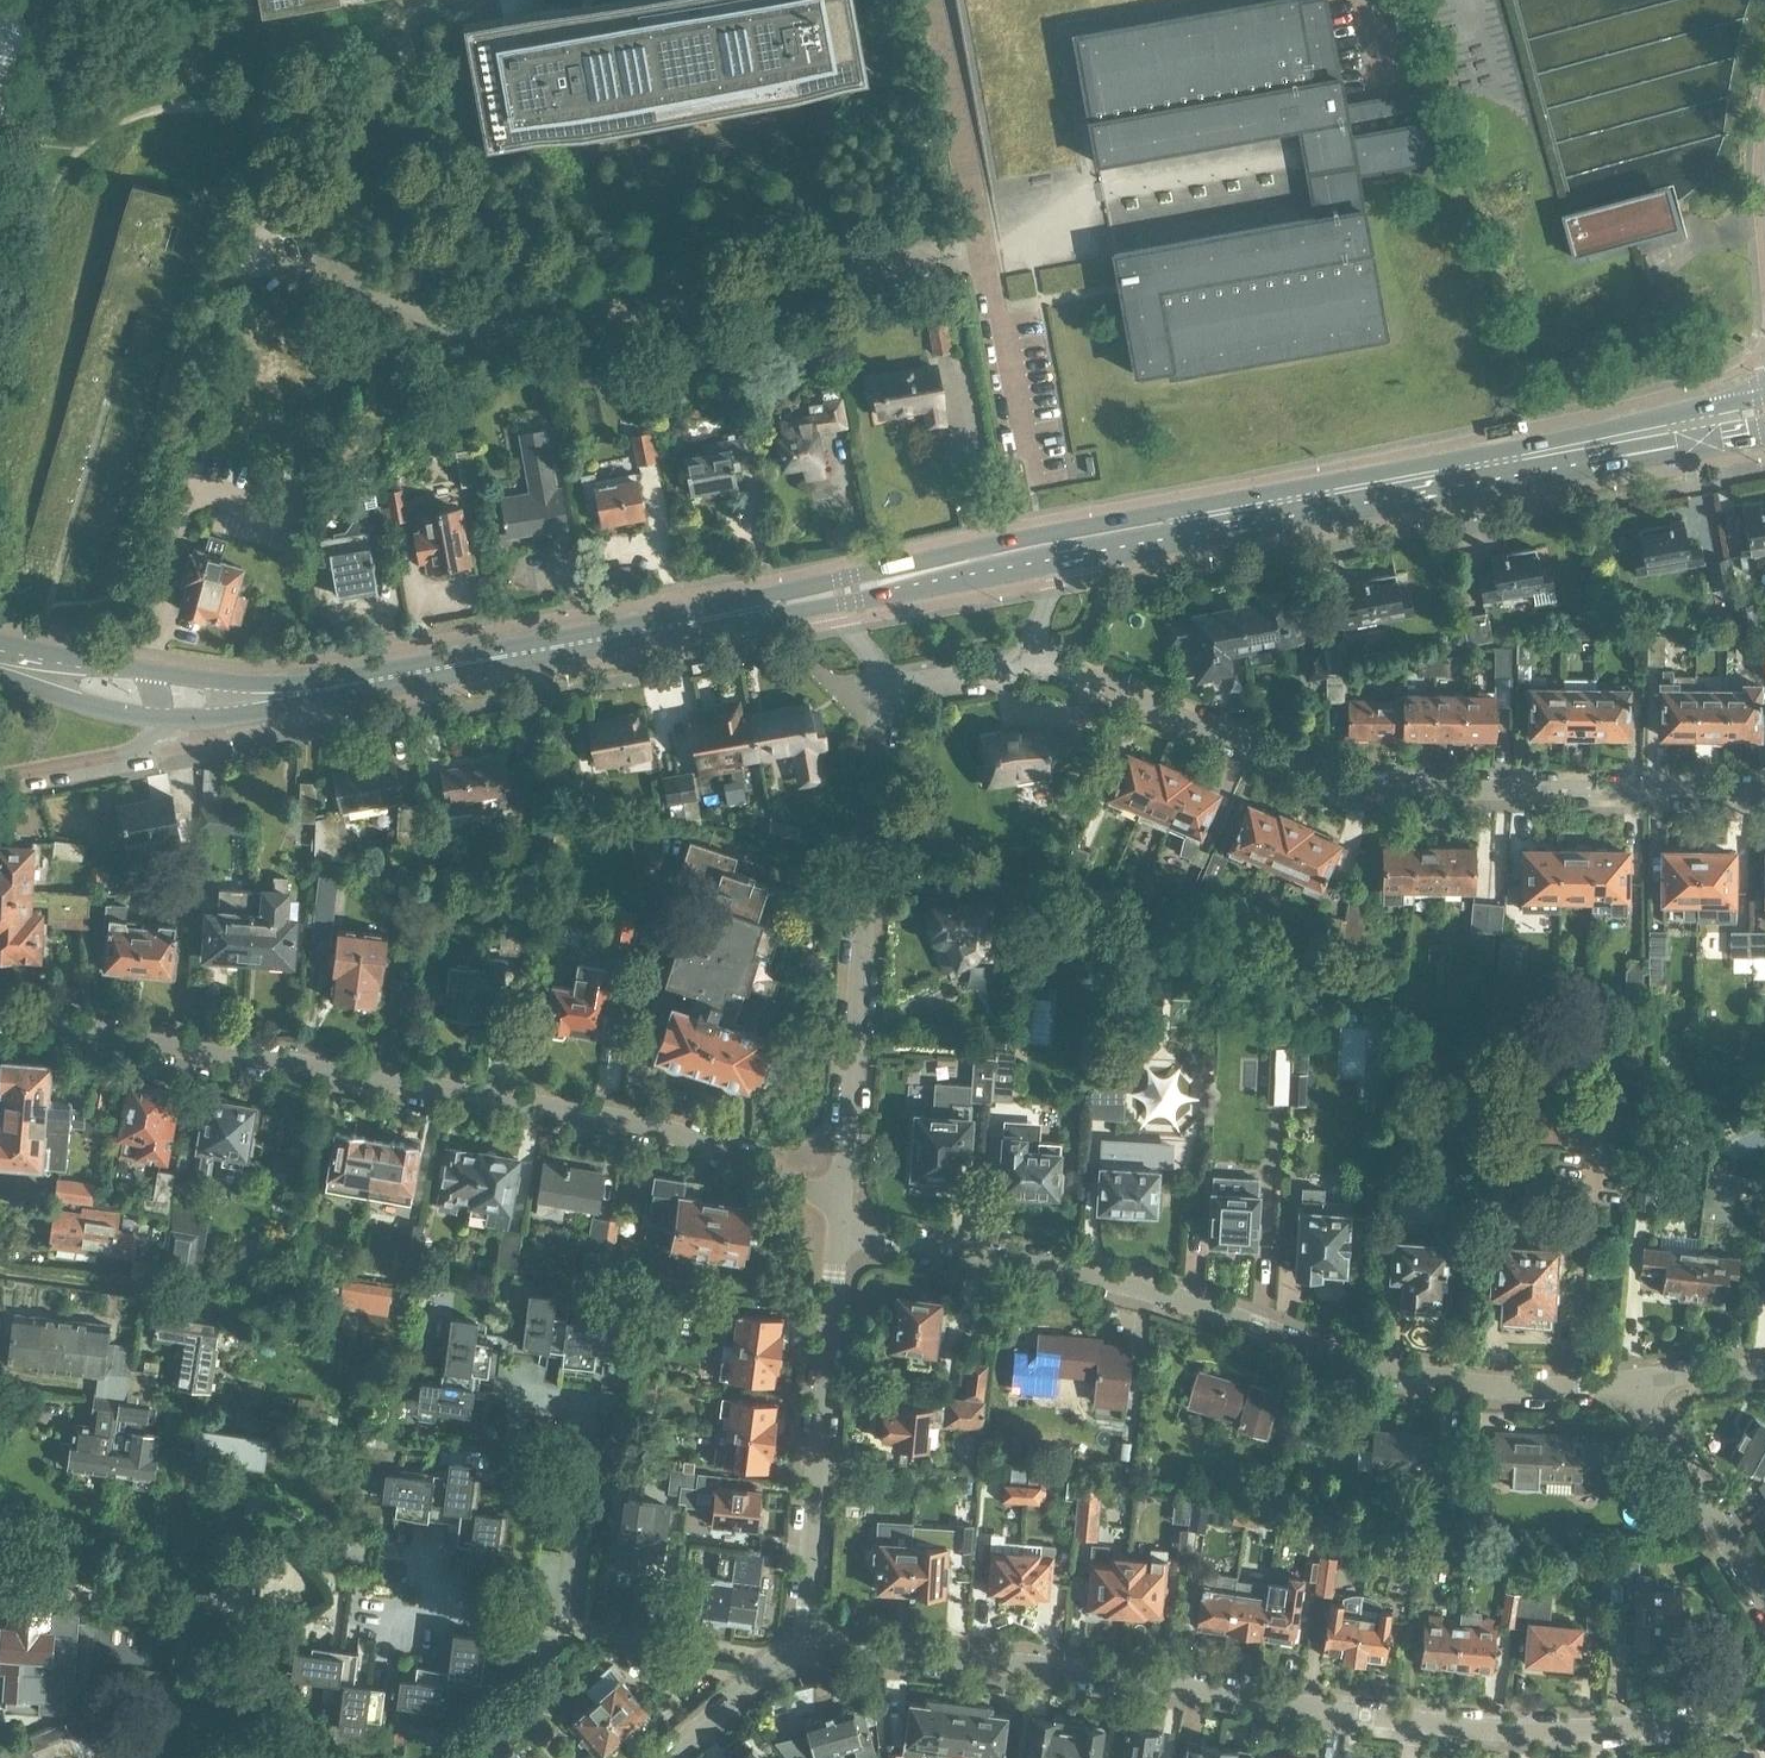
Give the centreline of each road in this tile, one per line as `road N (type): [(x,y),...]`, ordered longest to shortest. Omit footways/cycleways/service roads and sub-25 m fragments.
road 1 (residential): [(1764,1710),(1604,1730),(1430,1723),(1051,1668),(789,1649)]
road 2 (residential): [(0,1016),(651,1124),(801,1182),(839,1228)]
road 3 (residential): [(839,1228),(1129,1286),(1376,1368),(1494,1387),(1621,1384)]
road 4 (residential): [(1764,790),(1423,791),(1344,784),(1077,669)]
road 5 (primary): [(157,688),(244,702),(840,591)]
road 6 (primary): [(1064,541),(1652,433)]
road 7 (residential): [(839,1228),(882,692)]
road 8 (residential): [(789,1649),(806,1634),(839,1228)]
road 9 (residential): [(1764,1598),(1621,1384)]
road 10 (unclassified): [(937,0),(984,247)]
road 11 (primary): [(840,591),(1064,541)]
road 12 (residential): [(0,775),(135,752),(160,732),(157,688)]
road 13 (primary): [(0,656),(157,688)]
road 14 (residential): [(882,692),(1028,661)]
road 15 (residential): [(780,1658),(669,1757)]
road 16 (residential): [(1621,1384),(1764,1368)]
road 17 (residential): [(1028,661),(1064,541)]

